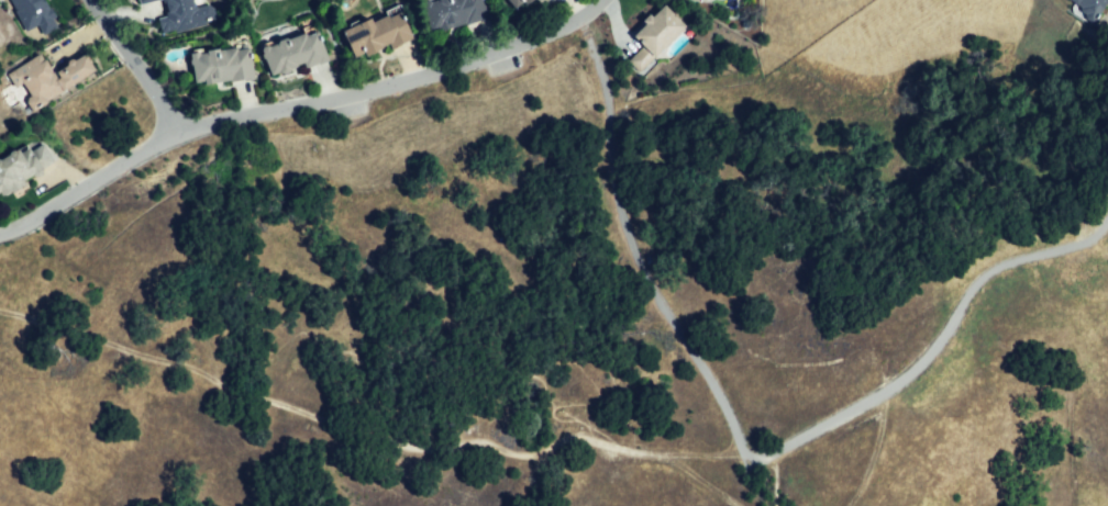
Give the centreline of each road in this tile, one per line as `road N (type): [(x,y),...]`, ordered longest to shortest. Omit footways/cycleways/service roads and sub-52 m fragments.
road 1 (track): [(745,454),(664,456),(588,439),(525,454),(351,436),(163,359),(77,351),(27,371),(0,358)]
road 2 (residential): [(0,238),(178,130),(531,48),(603,0)]
road 3 (residential): [(90,0),(178,130)]

